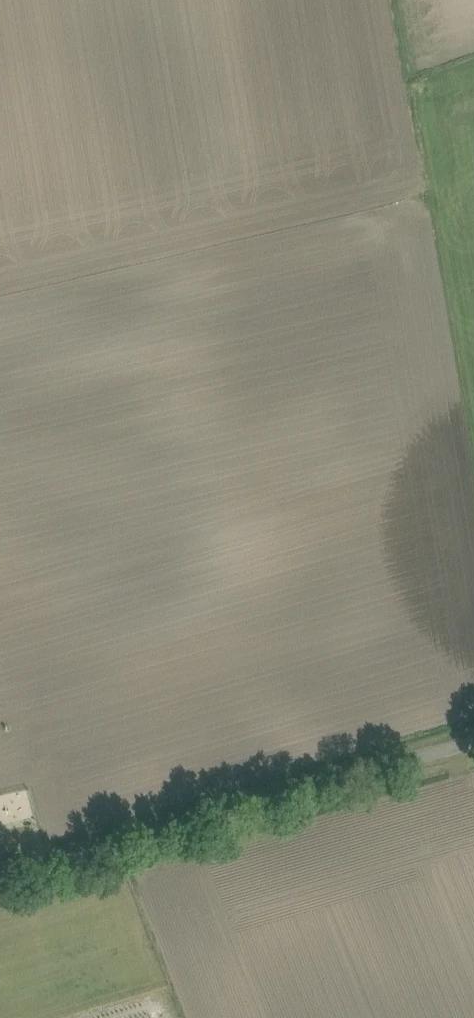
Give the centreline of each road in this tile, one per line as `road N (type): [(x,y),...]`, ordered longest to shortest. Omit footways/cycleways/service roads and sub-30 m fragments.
road 1 (unclassified): [(0,880),(473,741)]

